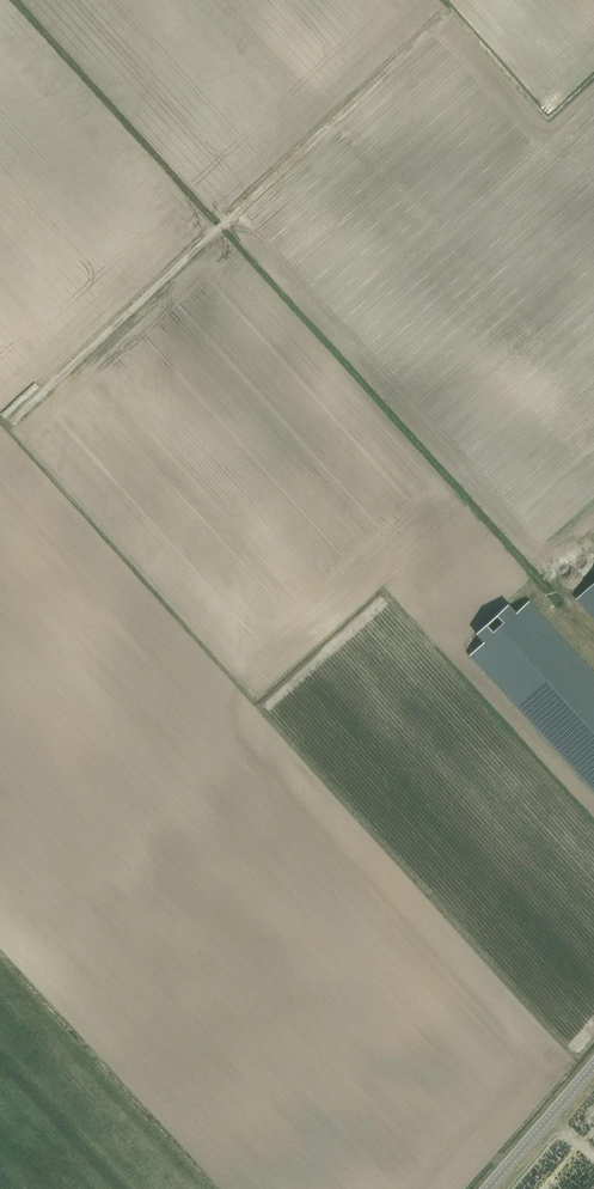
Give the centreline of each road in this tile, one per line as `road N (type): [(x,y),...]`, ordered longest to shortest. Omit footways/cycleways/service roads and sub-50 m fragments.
road 1 (unclassified): [(483,1188),(593,1062)]

